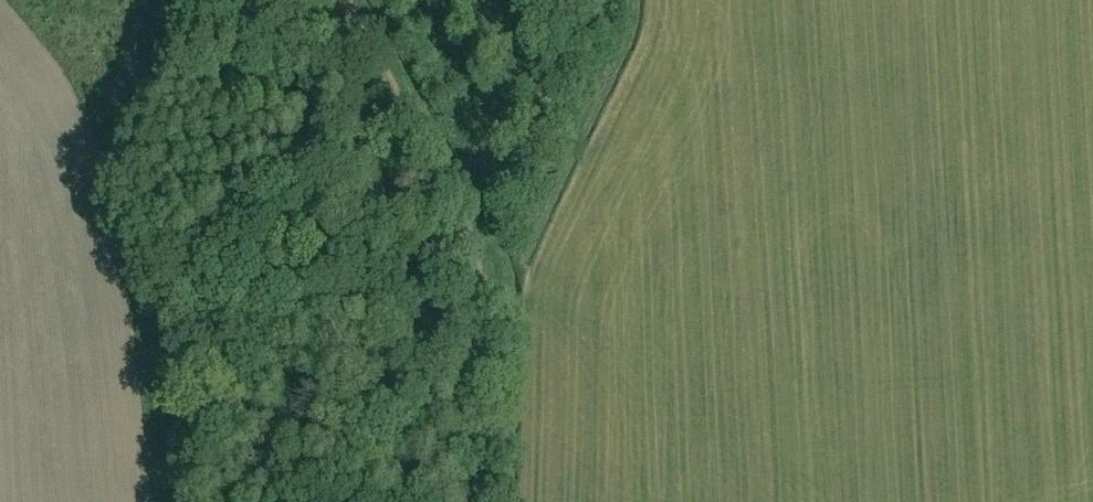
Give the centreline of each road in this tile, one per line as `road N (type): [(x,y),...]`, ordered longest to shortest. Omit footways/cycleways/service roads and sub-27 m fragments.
road 1 (track): [(343,0),(477,240),(484,289),(474,501)]

